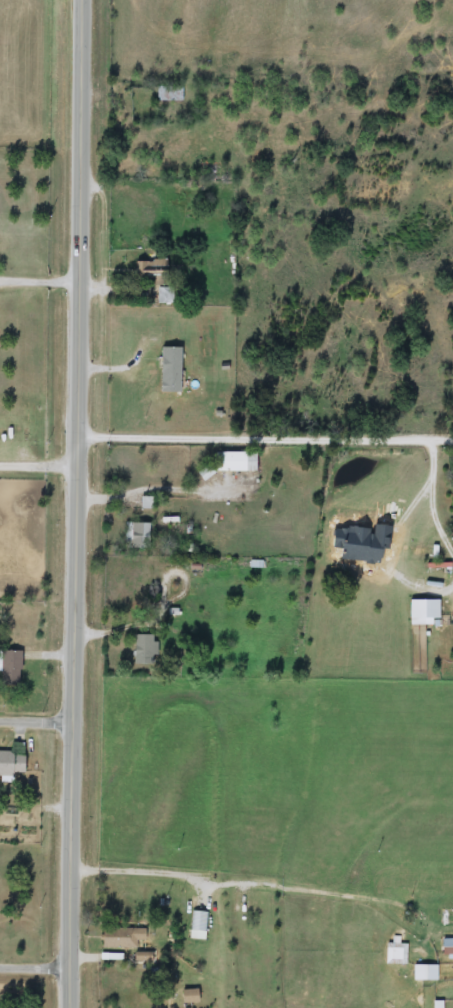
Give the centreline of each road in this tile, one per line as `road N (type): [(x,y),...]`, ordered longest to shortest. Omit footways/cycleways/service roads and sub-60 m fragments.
road 1 (secondary): [(81,0),(69,1007)]
road 2 (residential): [(77,432),(452,434)]

